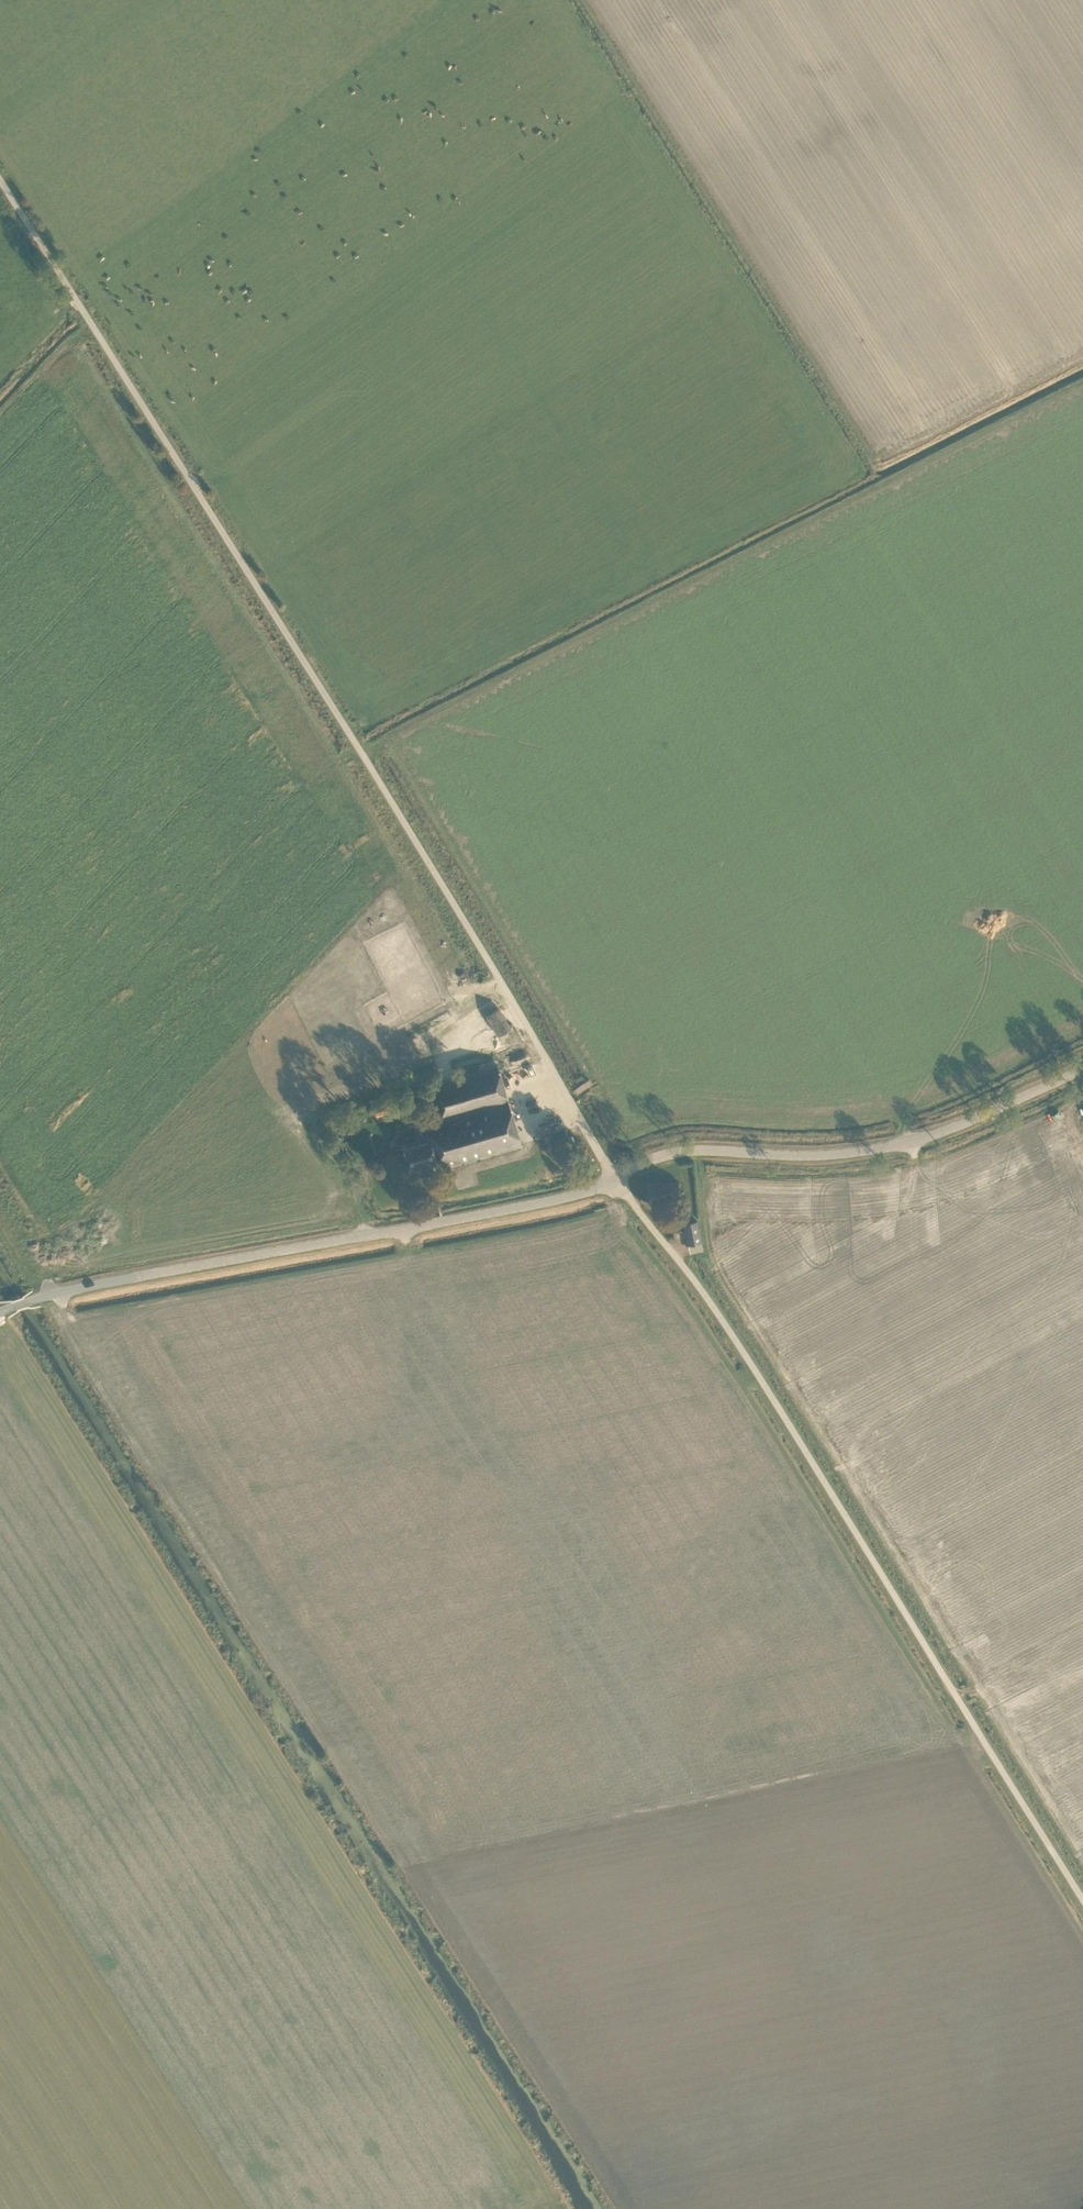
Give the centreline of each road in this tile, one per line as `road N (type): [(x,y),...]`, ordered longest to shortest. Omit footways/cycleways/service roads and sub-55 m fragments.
road 1 (unclassified): [(615,1176),(0,179)]
road 2 (unclassified): [(0,1316),(36,1299),(132,1279),(564,1199),(615,1176)]
road 3 (unclassified): [(615,1176),(697,1149),(817,1154),(907,1142),(1082,1068)]

